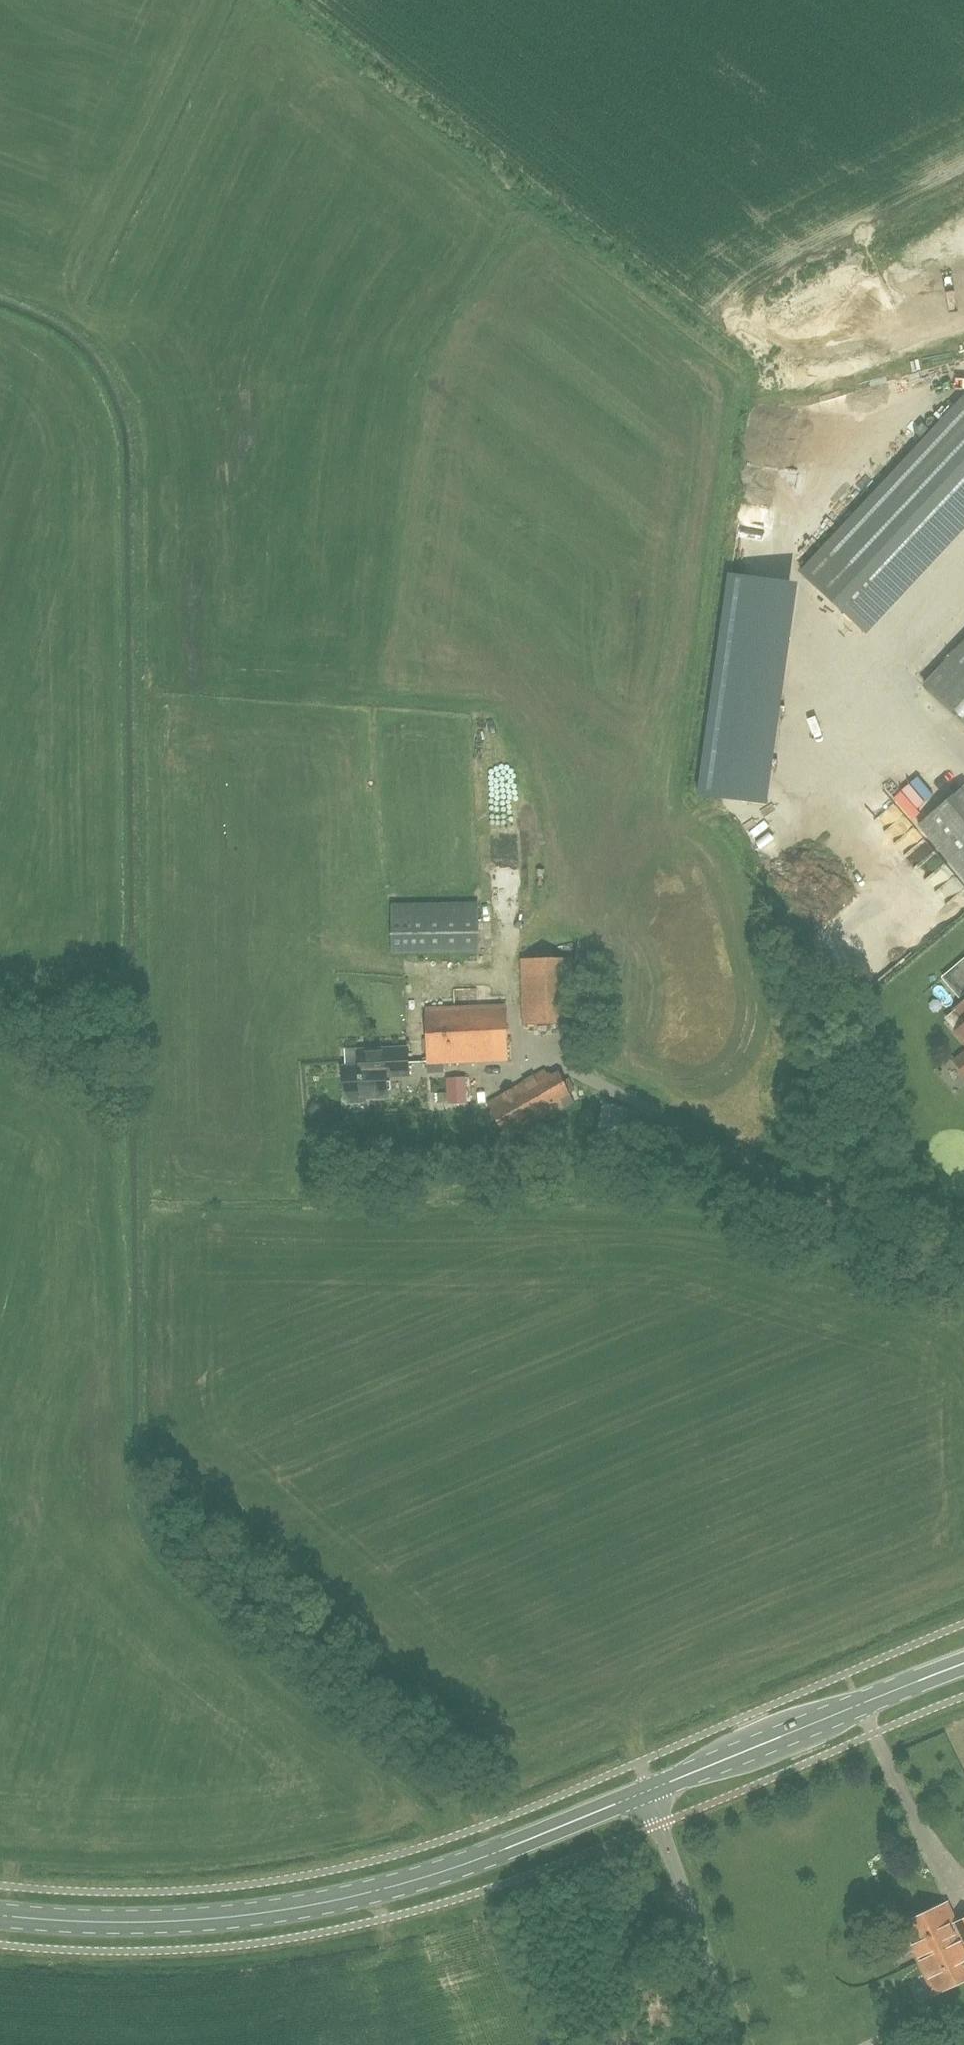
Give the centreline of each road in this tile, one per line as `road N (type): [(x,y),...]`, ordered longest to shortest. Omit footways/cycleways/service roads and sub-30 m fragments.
road 1 (primary): [(647,1790),(437,1874),(267,1913),(137,1922),(0,1915)]
road 2 (unclassified): [(963,1265),(861,1231),(638,1134)]
road 3 (primary): [(963,1667),(647,1790)]
road 4 (unclassified): [(736,2044),(647,1790)]

